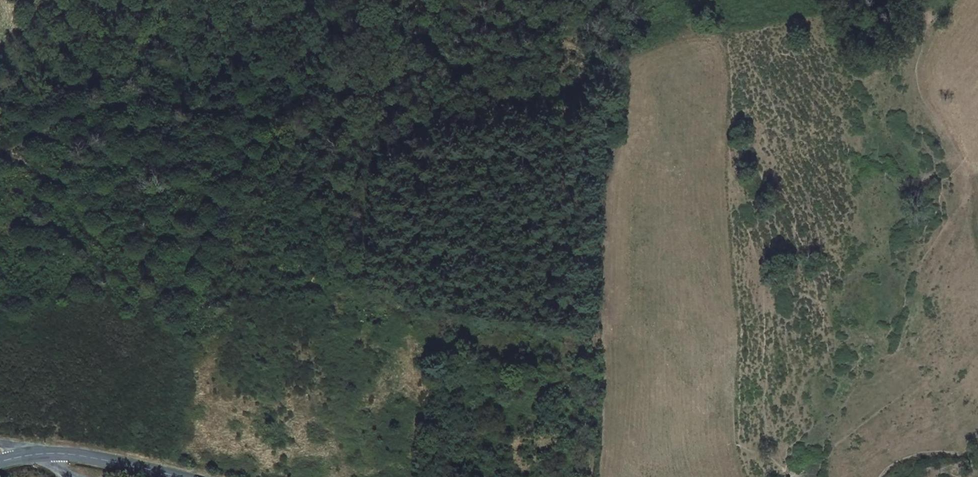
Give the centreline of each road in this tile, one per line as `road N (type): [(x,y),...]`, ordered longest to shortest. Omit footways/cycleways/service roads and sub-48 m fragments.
road 1 (tertiary): [(180,476),(72,454),(31,455)]

